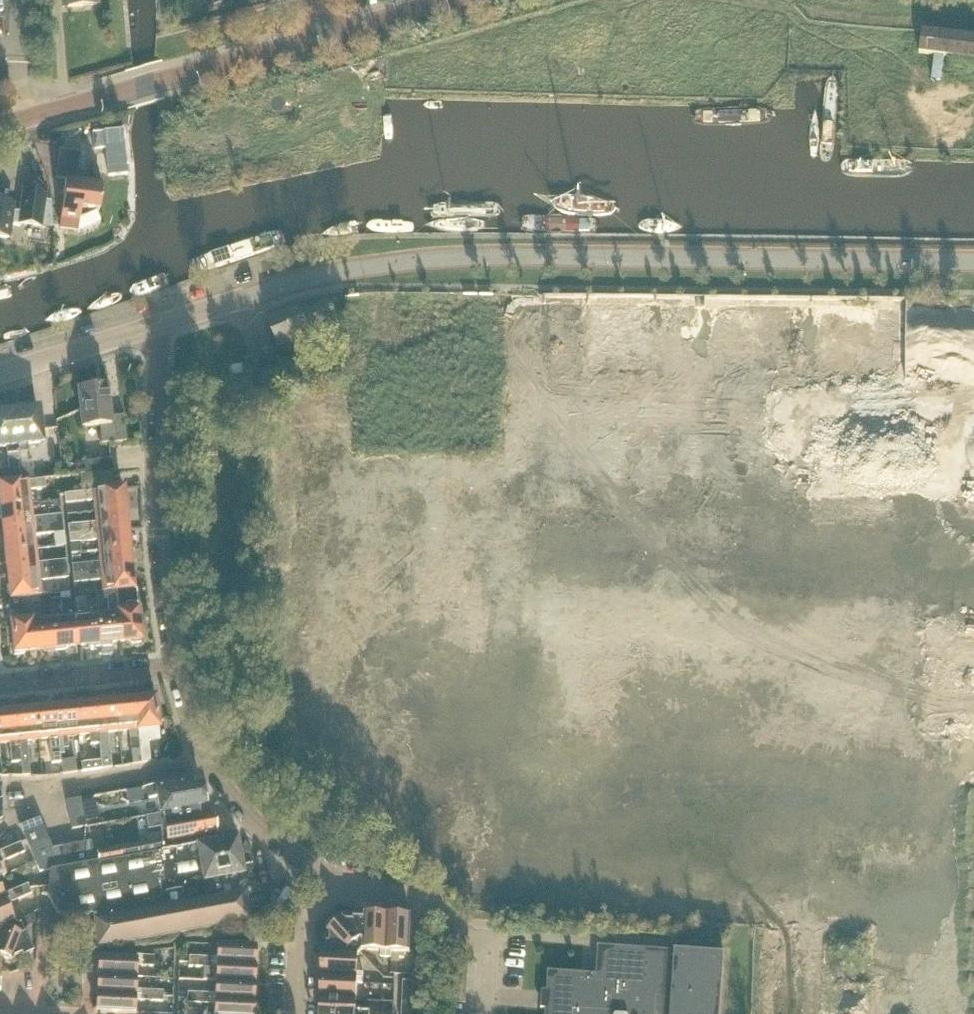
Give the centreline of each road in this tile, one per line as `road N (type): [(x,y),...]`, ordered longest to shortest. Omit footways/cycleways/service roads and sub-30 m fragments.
road 1 (tertiary): [(161,326),(299,282),(439,259),(973,262)]
road 2 (residential): [(297,1013),(304,921),(343,887),(230,797),(198,747),(175,667)]
road 3 (residential): [(175,667),(159,532),(161,326)]
road 4 (residential): [(0,127),(326,38)]
road 5 (residential): [(0,686),(175,667)]
road 6 (tertiary): [(0,375),(161,326)]
road 7 (residential): [(326,38),(460,0)]

